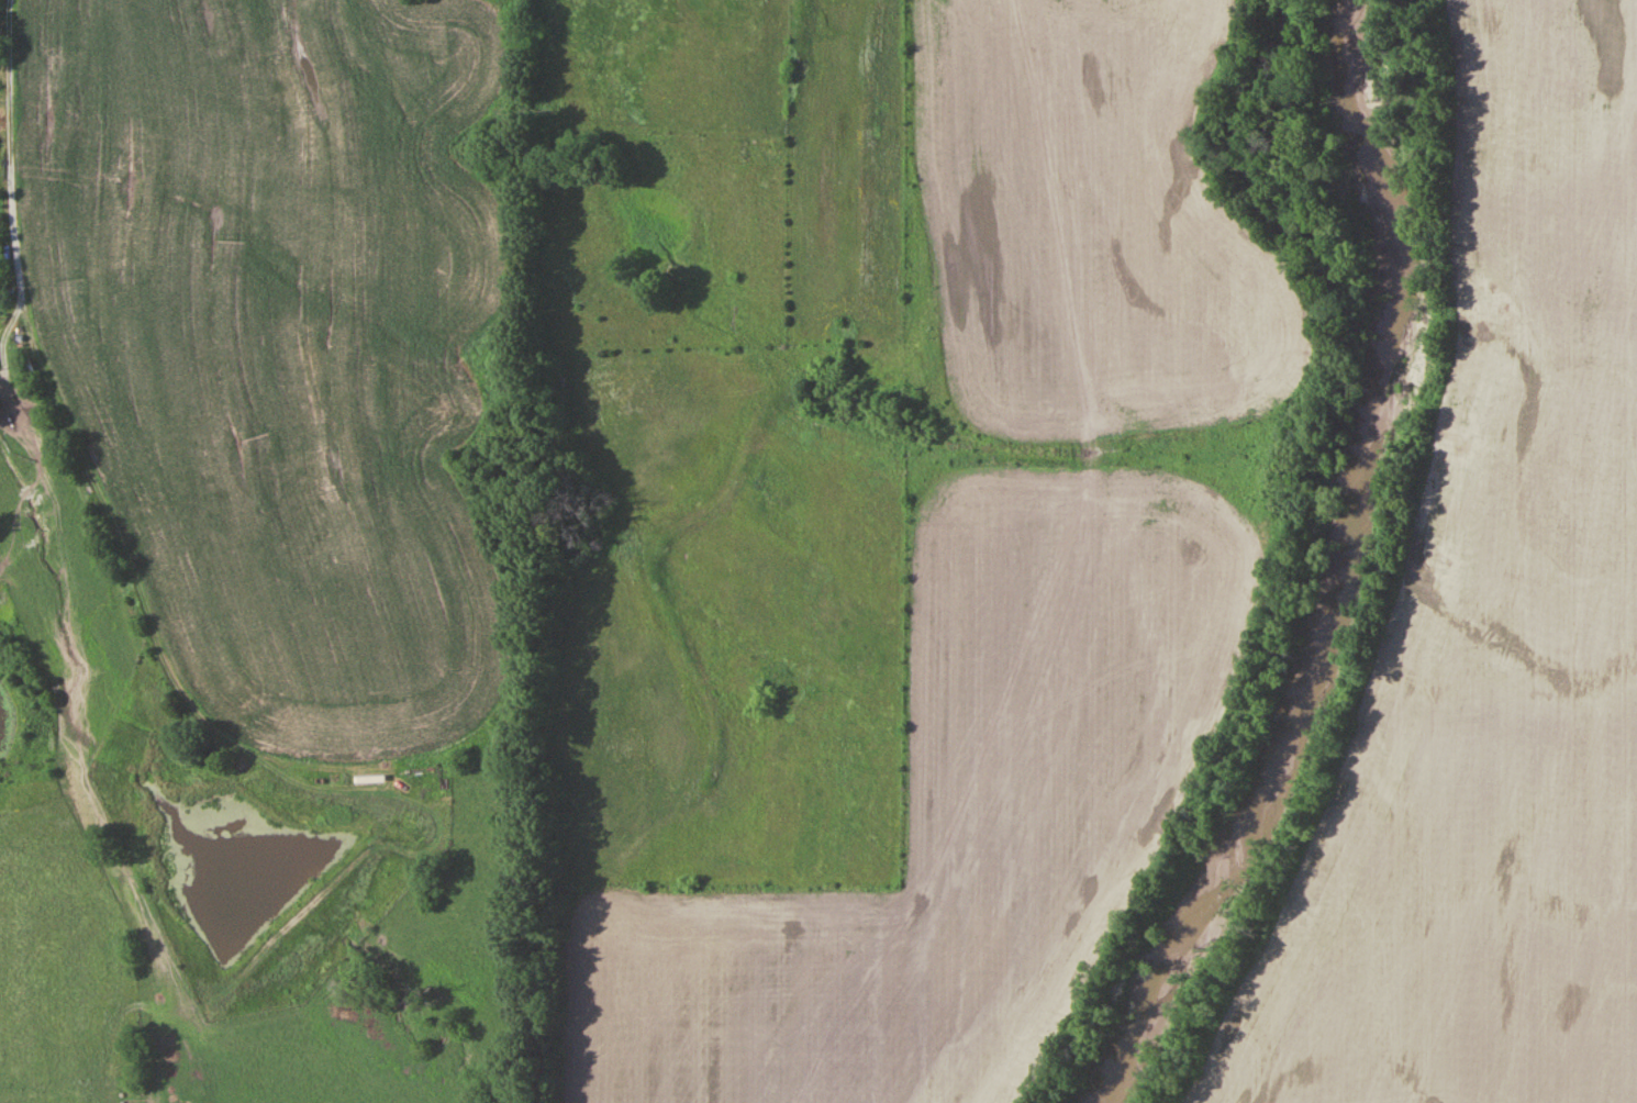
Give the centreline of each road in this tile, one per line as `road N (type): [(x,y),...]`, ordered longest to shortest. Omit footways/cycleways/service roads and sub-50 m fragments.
road 1 (residential): [(10,0),(26,300),(35,334),(214,747),(227,773),(367,800),(403,816)]

